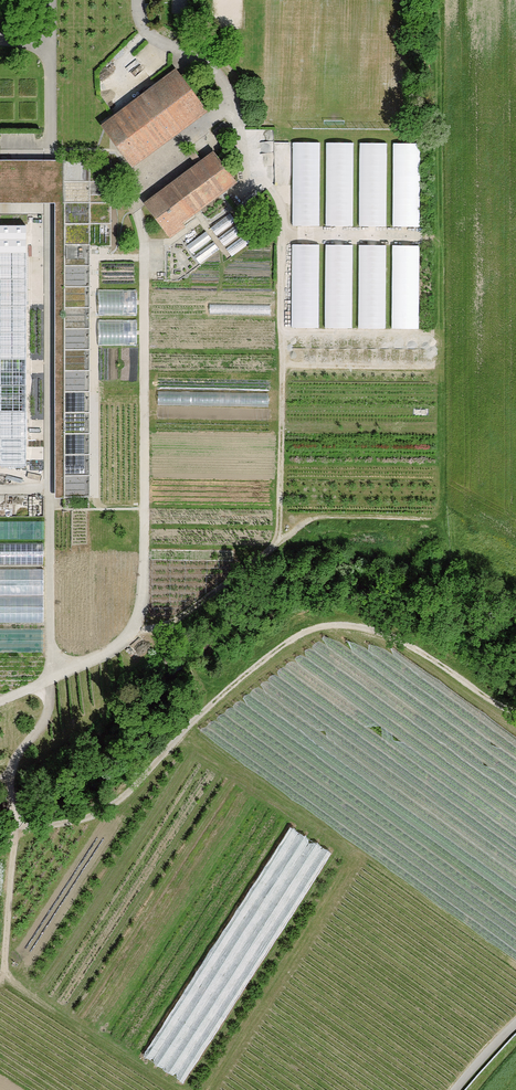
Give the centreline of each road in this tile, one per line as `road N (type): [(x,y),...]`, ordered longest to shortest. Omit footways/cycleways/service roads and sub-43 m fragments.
road 1 (track): [(0,700),(105,654),(137,621),(144,561),(144,246),(136,180),(232,104)]
road 2 (track): [(15,827),(81,818),(115,804),(194,721),(324,626),(396,639),(515,712)]
road 3 (track): [(129,636),(197,606),(312,519),(432,520)]
road 4 (track): [(283,235),(280,516)]
road 5 (track): [(207,1089),(360,854)]
road 6 (track): [(360,854),(184,731)]
road 7 (track): [(3,973),(178,1089)]
road 8 (track): [(271,187),(283,235),(435,236)]
road 9 (track): [(515,965),(360,854)]
road 10 (track): [(54,676),(49,504)]
road 11 (track): [(15,827),(10,771),(44,721),(50,678)]
road 12 (track): [(3,973),(15,827)]

